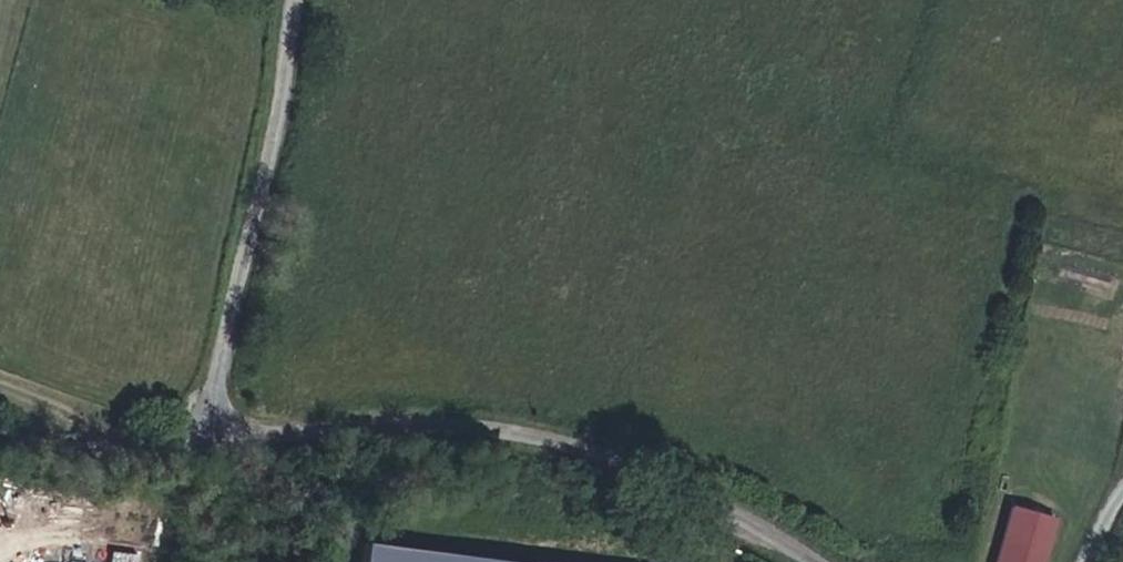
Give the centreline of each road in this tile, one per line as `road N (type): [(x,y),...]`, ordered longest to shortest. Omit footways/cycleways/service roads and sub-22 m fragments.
road 1 (unclassified): [(215,430),(386,420),(527,436),(660,467),(818,561)]
road 2 (unclassified): [(298,0),(271,186),(215,430)]
road 3 (unclassified): [(0,428),(114,439),(215,430)]

